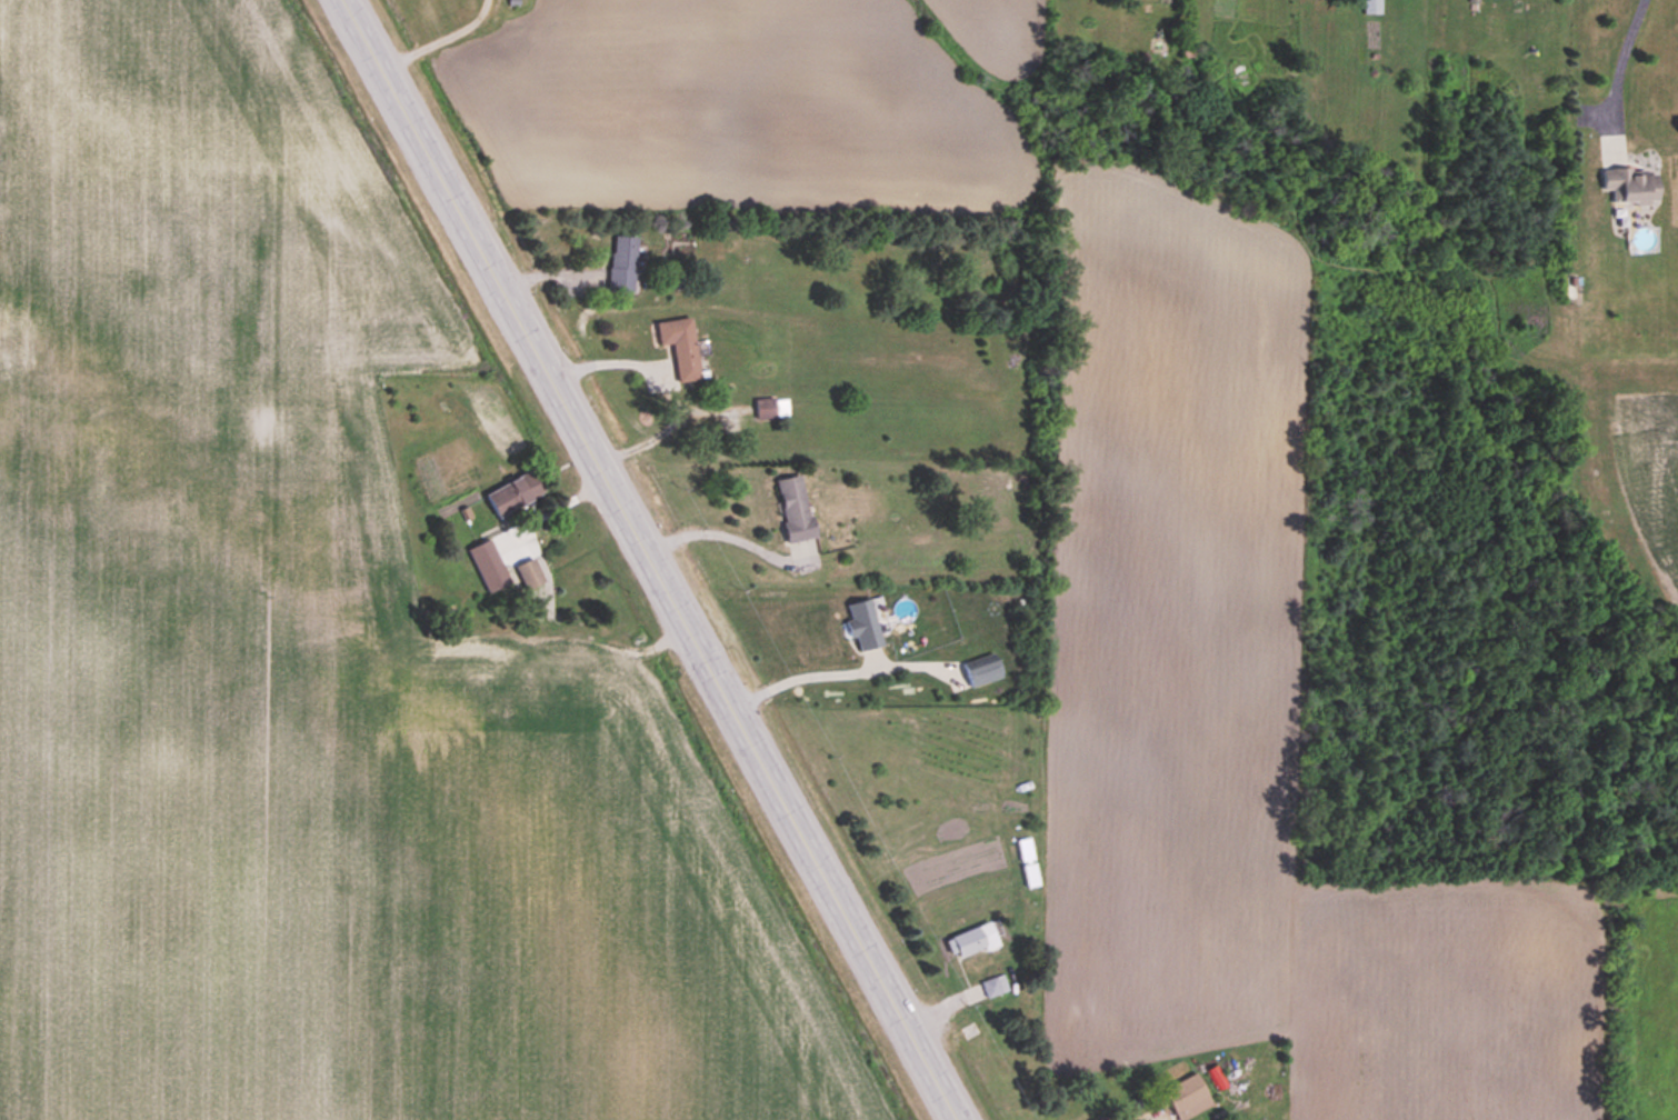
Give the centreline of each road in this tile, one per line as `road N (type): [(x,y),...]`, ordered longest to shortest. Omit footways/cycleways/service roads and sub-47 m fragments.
road 1 (secondary): [(341,0),(956,1119)]

